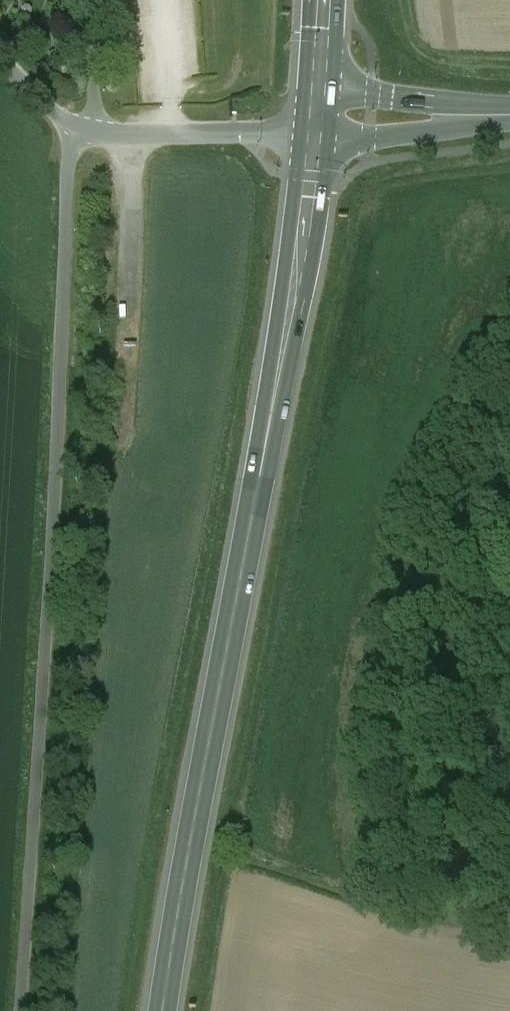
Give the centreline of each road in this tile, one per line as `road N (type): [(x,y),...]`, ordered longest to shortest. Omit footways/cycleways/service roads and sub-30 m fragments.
road 1 (primary): [(316,125),(295,306),(164,1010)]
road 2 (unclassified): [(19,1010),(69,153),(80,129)]
road 3 (unclassified): [(80,129),(275,134),(316,125)]
road 4 (secondary): [(316,125),(345,117),(509,116)]
road 5 (primary): [(324,0),(316,125)]

